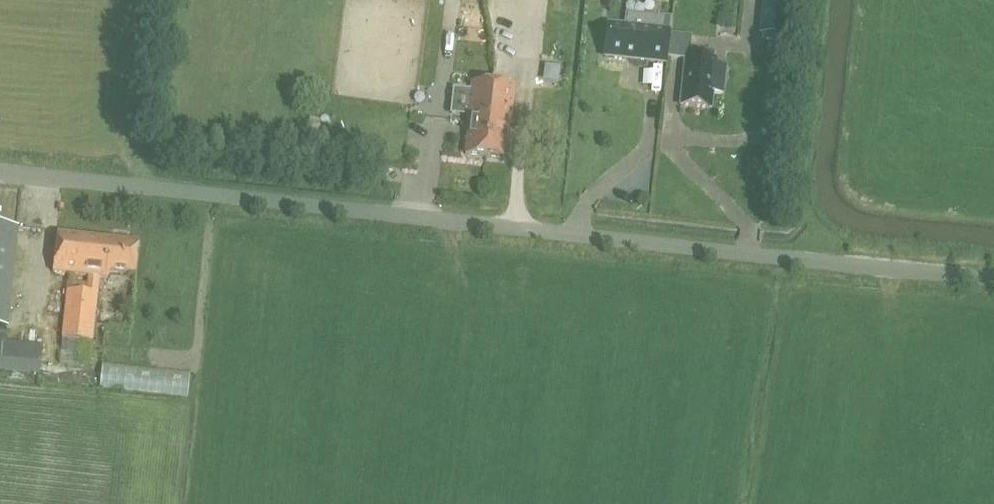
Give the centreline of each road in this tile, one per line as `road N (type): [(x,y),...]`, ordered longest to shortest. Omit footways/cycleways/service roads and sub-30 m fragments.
road 1 (unclassified): [(993,279),(0,172)]

